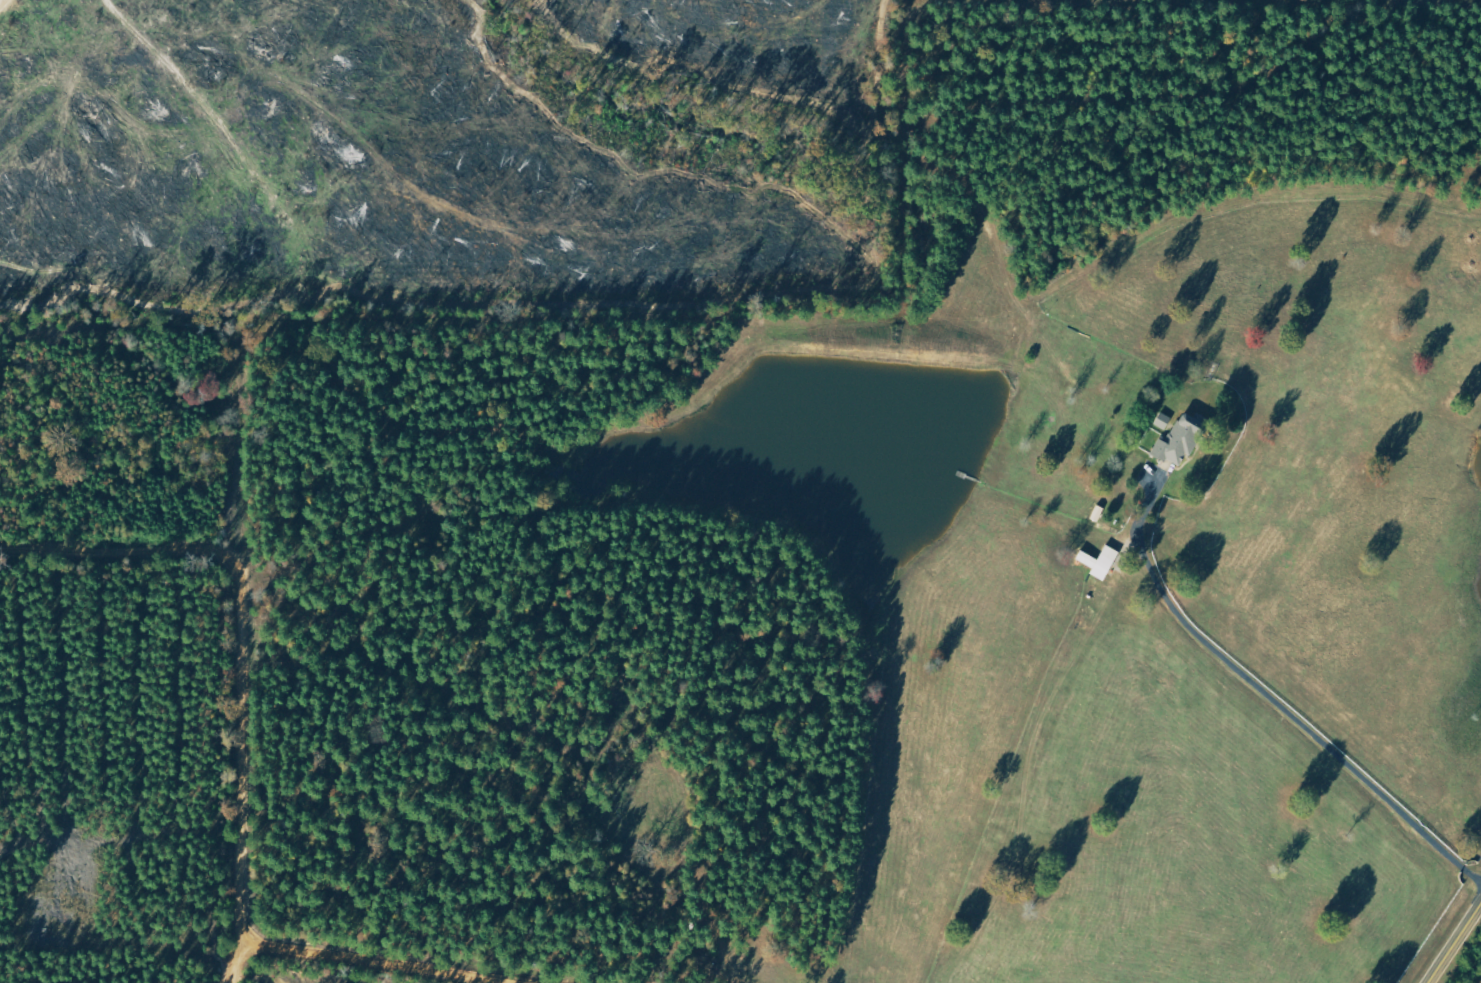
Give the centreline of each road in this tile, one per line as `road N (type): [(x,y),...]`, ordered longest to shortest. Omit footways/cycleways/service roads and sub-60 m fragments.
road 1 (residential): [(248,921),(203,606),(152,570),(0,549)]
road 2 (residential): [(580,982),(248,921)]

